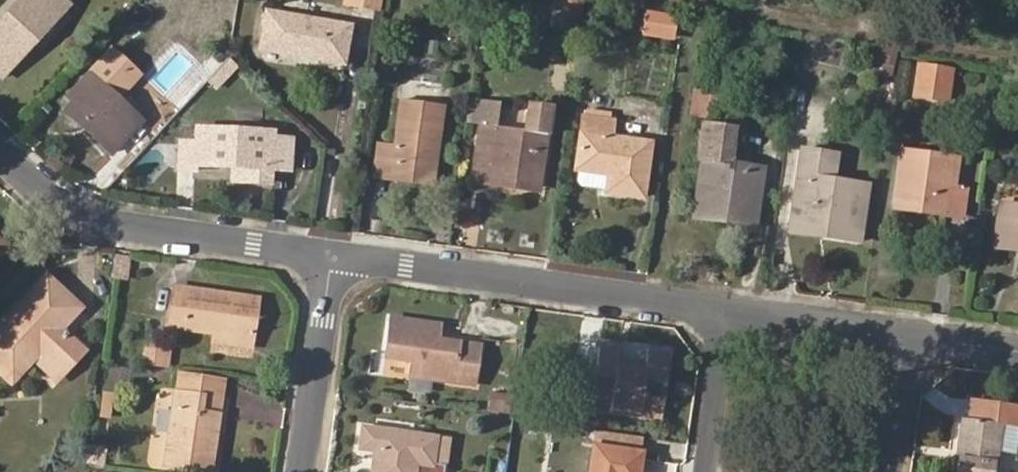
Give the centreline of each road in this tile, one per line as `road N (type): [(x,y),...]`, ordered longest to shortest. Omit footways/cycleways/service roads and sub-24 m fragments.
road 1 (residential): [(326,253),(725,309)]
road 2 (residential): [(0,153),(57,205),(88,217),(326,253)]
road 3 (residential): [(326,253),(300,471)]
road 4 (residential): [(725,309),(916,336)]
road 5 (residential): [(725,309),(702,471)]
road 6 (residential): [(898,471),(916,336)]

